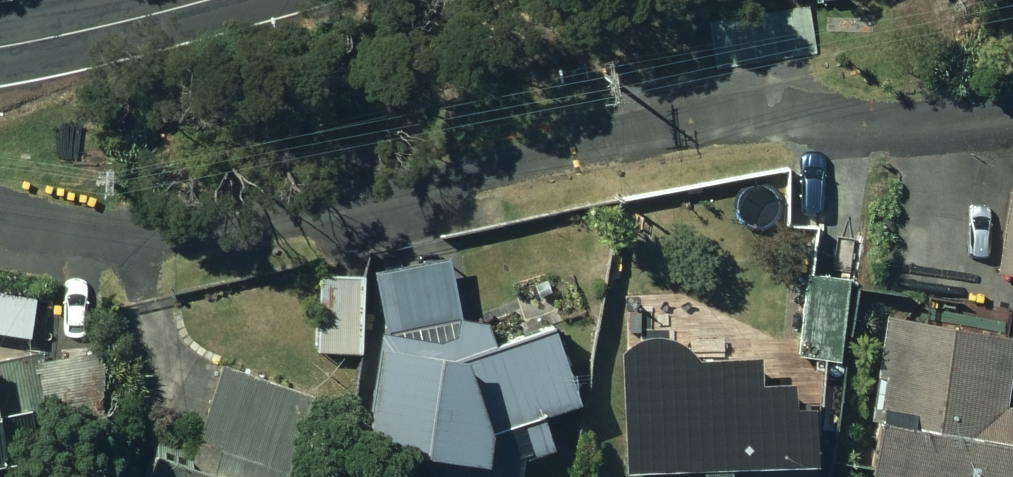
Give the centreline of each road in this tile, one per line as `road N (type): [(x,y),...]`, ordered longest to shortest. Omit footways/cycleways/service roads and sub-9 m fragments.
road 1 (secondary): [(200,0),(0,47)]

